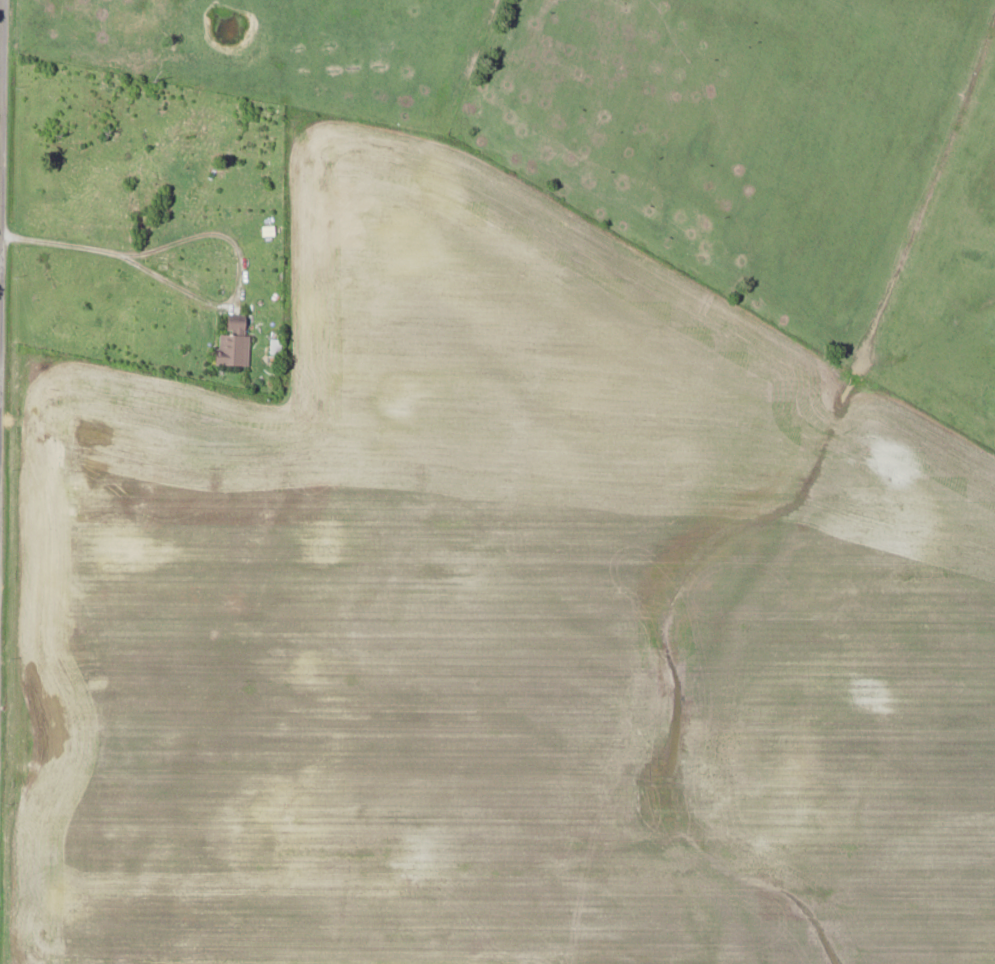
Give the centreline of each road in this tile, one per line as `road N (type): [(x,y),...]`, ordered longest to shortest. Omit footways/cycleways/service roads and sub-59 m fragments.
road 1 (residential): [(0,365),(4,0)]

